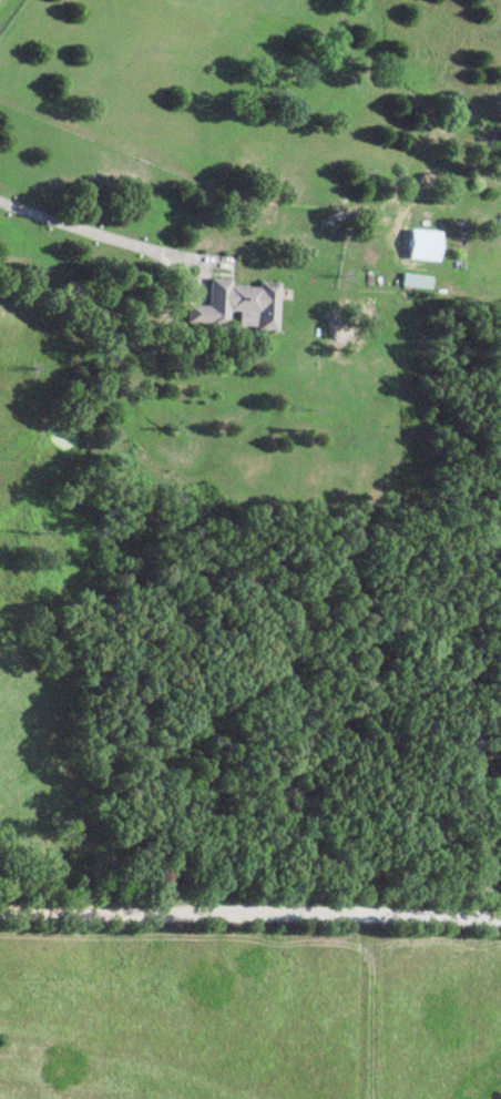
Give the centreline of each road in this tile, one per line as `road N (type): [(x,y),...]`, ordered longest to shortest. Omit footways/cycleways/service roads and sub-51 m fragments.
road 1 (residential): [(0,930),(500,942)]

